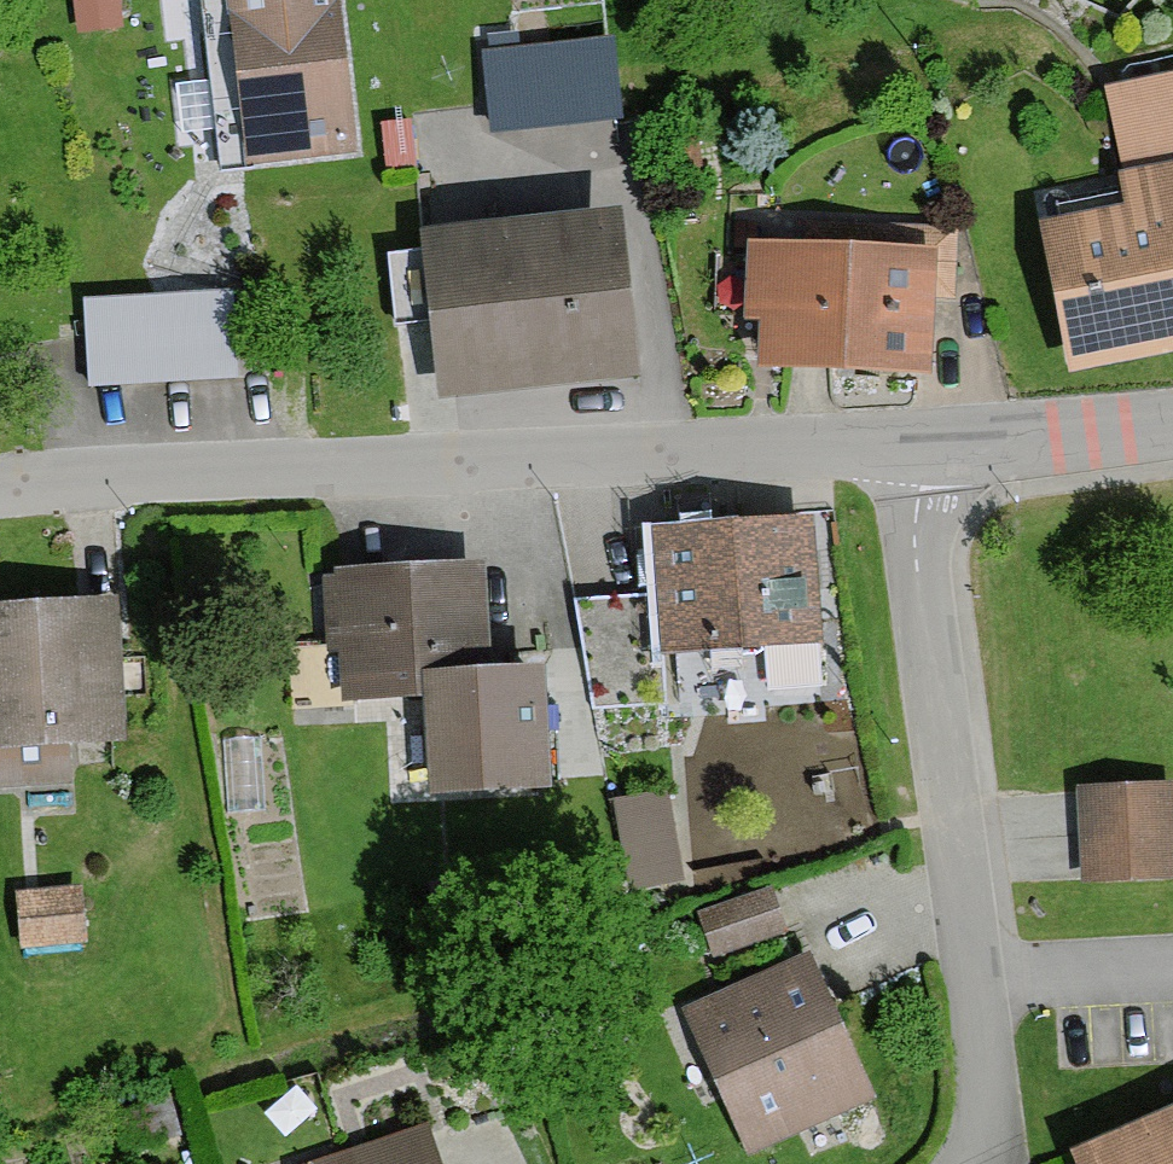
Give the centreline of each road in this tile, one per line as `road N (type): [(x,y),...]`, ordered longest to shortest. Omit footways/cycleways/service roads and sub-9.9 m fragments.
road 1 (residential): [(0,485),(924,442)]
road 2 (residential): [(924,442),(917,562),(971,983)]
road 3 (residential): [(924,442),(1172,421)]
road 4 (residential): [(971,983),(1172,967)]
road 5 (residential): [(971,983),(986,1061),(986,1156),(978,1163)]

